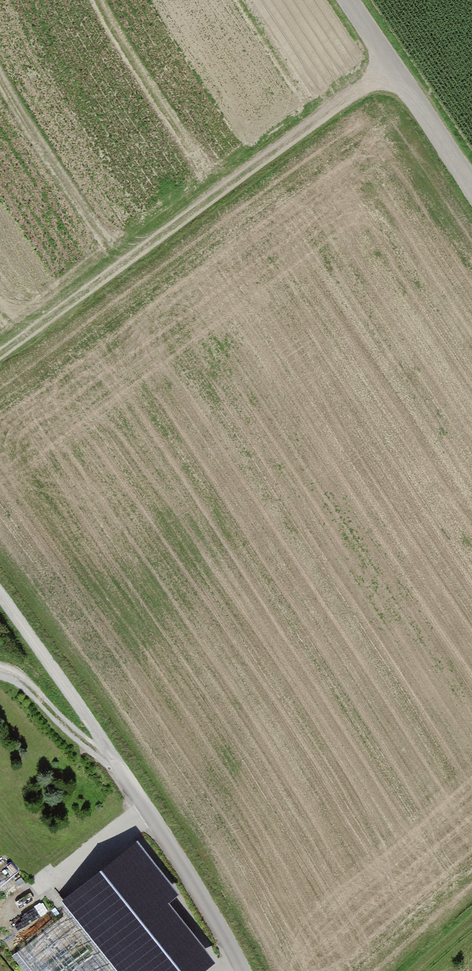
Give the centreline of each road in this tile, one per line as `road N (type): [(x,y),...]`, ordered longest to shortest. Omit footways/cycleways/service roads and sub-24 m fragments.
road 1 (track): [(0,356),(393,65)]
road 2 (track): [(0,596),(121,769),(243,970)]
road 3 (unclassified): [(471,183),(351,0)]
road 4 (track): [(121,769),(19,680),(0,673)]

